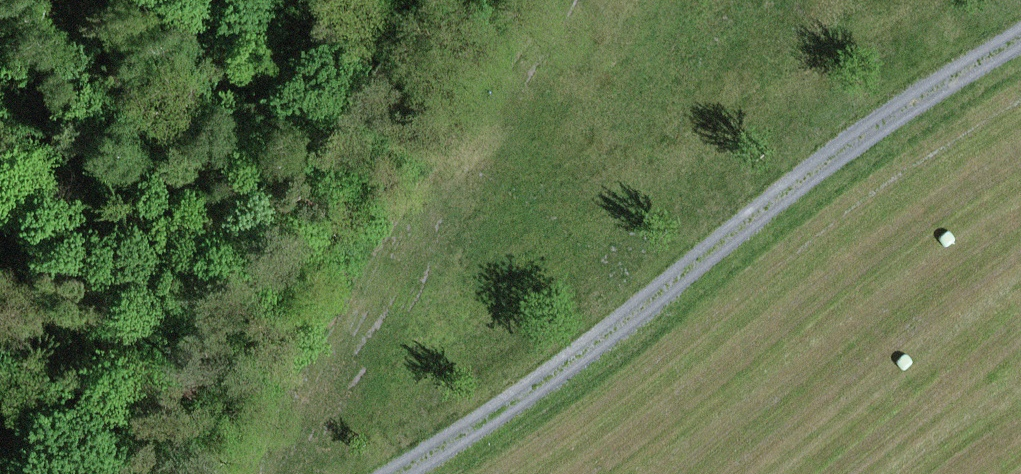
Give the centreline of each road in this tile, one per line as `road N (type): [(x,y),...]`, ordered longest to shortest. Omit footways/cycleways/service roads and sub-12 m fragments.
road 1 (track): [(1020,36),(906,104),(520,403),(406,473)]
road 2 (track): [(584,0),(258,473)]

